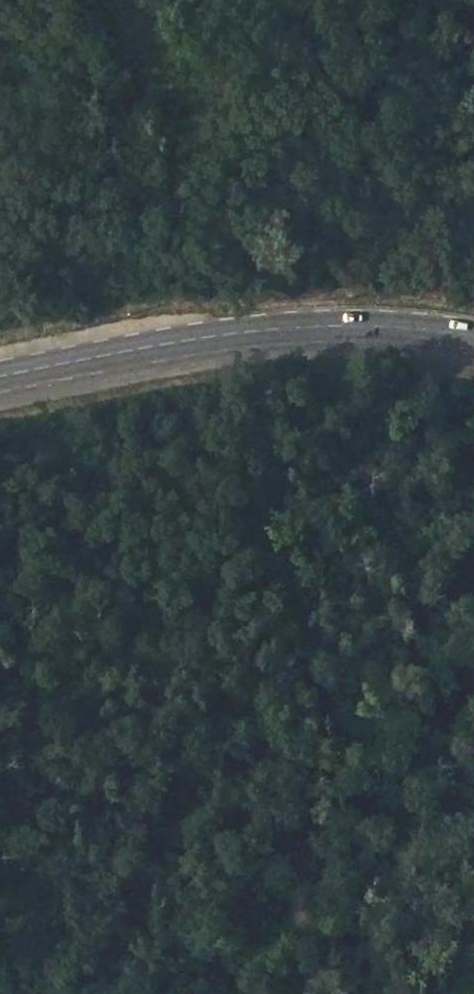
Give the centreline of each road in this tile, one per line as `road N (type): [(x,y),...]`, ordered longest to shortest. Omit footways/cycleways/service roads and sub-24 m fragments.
road 1 (secondary): [(473,337),(398,327),(283,329),(0,377)]

